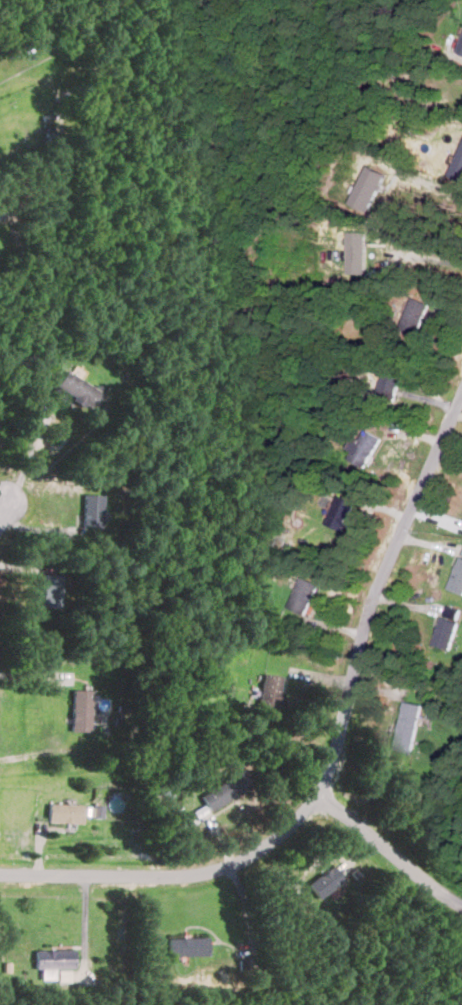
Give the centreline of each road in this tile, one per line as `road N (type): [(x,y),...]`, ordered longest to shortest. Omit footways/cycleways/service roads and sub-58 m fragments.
road 1 (residential): [(0,869),(174,872),(236,862),(282,833),(323,790),(364,632),(461,398)]
road 2 (residential): [(323,790),(461,898)]

